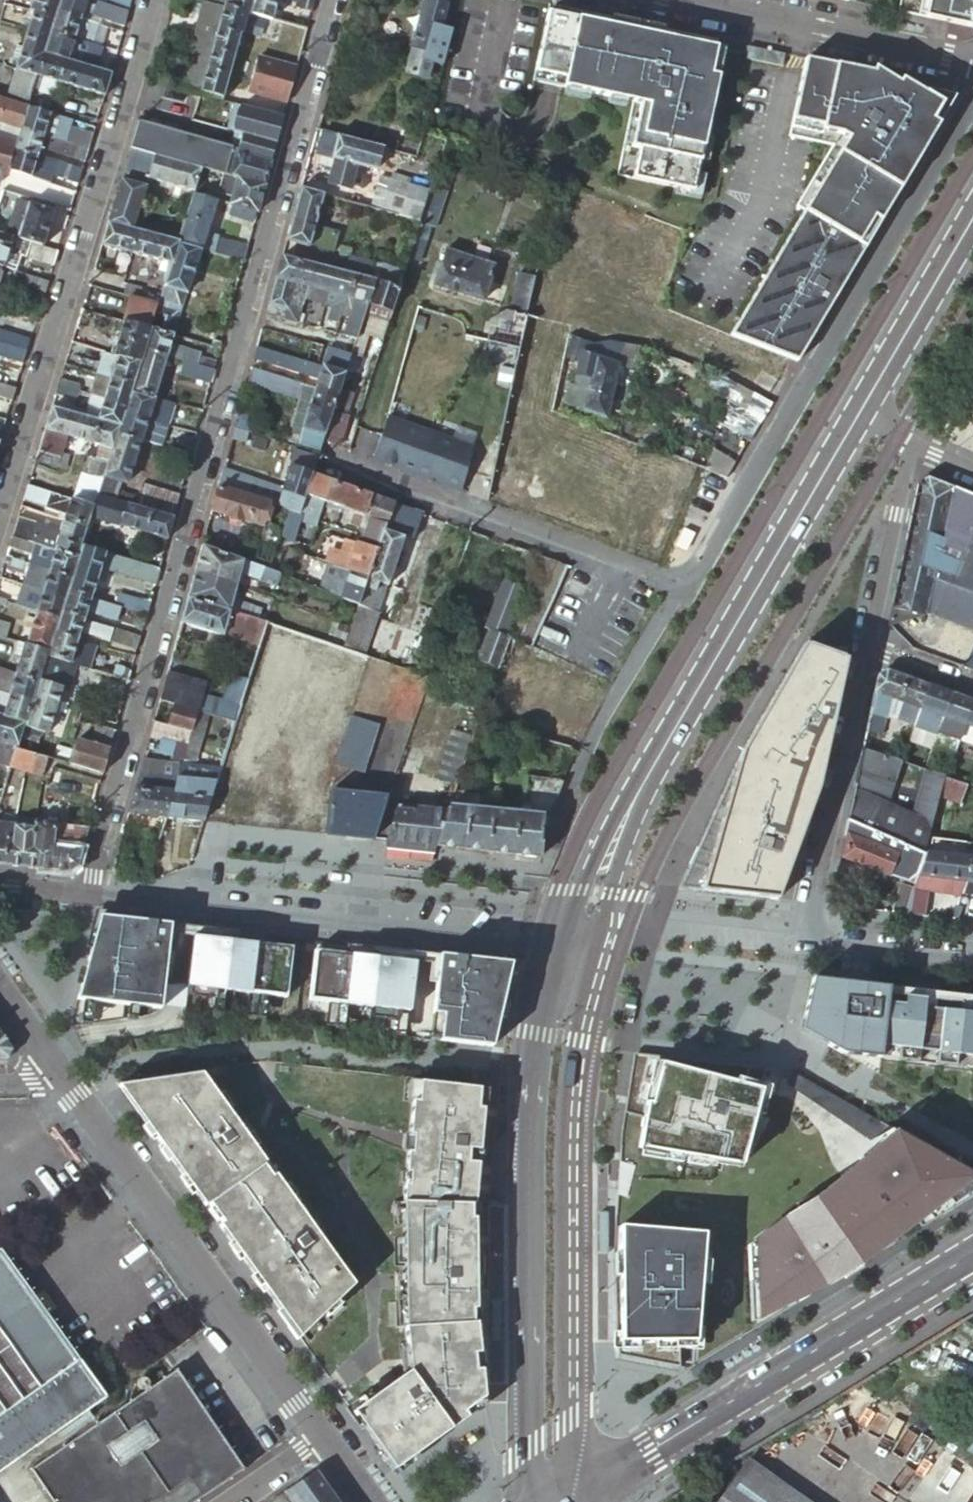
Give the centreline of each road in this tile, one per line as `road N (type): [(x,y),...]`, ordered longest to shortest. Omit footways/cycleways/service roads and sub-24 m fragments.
road 1 (residential): [(84,891),(334,0)]
road 2 (secondary): [(560,943),(532,1072),(529,1366),(531,1460),(566,1501)]
road 3 (residential): [(686,590),(972,98)]
road 4 (secondary): [(578,1501),(575,1119),(599,949)]
road 5 (unclassified): [(146,0),(0,497)]
road 6 (secondary): [(859,412),(611,849)]
road 7 (residential): [(84,891),(560,943)]
road 8 (tertiary): [(596,1501),(664,1444),(972,1254)]
road 9 (residential): [(321,1438),(64,1075)]
road 10 (residential): [(338,465),(686,590)]
road 11 (residential): [(793,947),(865,648)]
road 12 (residential): [(686,590),(579,757),(553,847)]
road 13 (residential): [(703,0),(972,58)]
road 14 (secondary): [(972,215),(859,412)]
road 15 (residential): [(865,648),(912,444)]
road 16 (residential): [(972,965),(793,947)]
road 17 (tertiary): [(793,947),(652,934)]

